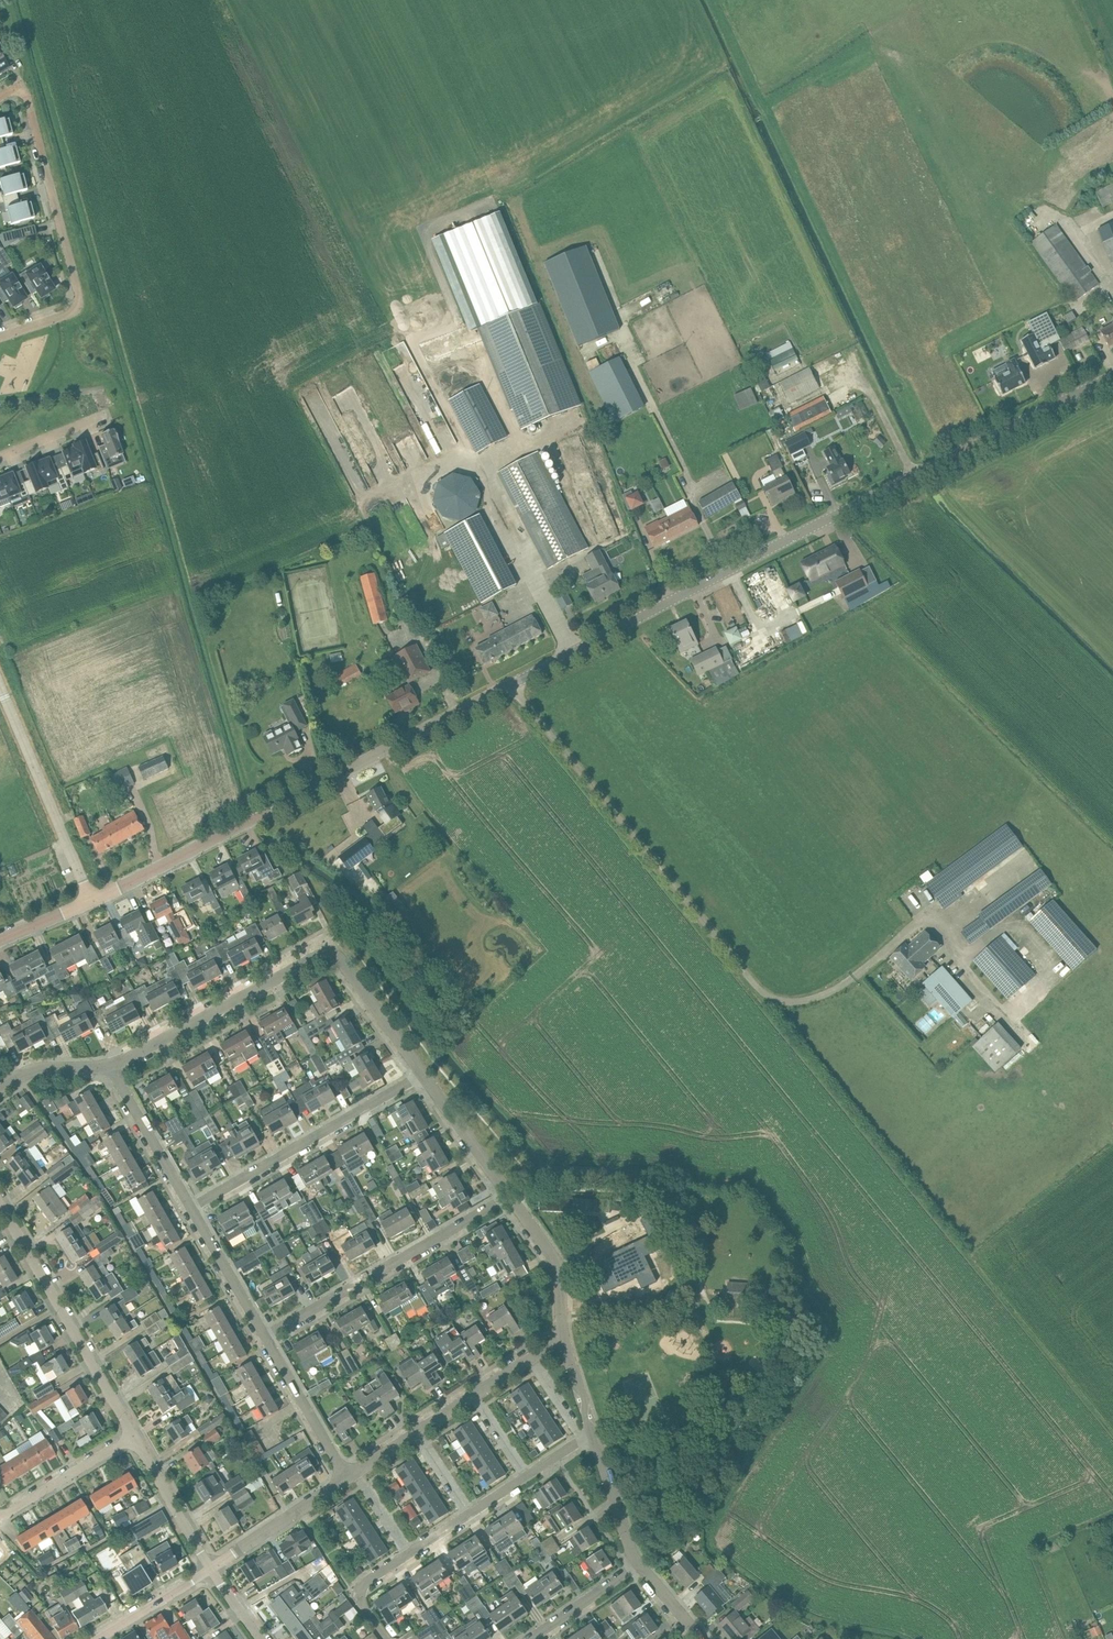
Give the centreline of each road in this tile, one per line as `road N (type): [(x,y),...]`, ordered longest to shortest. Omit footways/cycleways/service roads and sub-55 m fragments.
road 1 (tertiary): [(519,685),(1112,379)]
road 2 (unclassified): [(879,957),(808,1002),(778,1004),(756,992),(519,685)]
road 3 (tertiary): [(92,900),(519,685)]
road 4 (residential): [(0,97),(18,89),(26,95),(80,301),(71,313),(0,337)]
road 5 (residential): [(263,1337),(510,1198)]
road 6 (residential): [(134,1436),(0,1202)]
road 7 (residential): [(190,1211),(424,1079)]
road 8 (unclassified): [(108,1069),(330,955)]
road 9 (residential): [(0,681),(92,900)]
road 10 (residential): [(346,1481),(263,1337)]
road 11 (residential): [(190,1211),(108,1069)]
road 12 (residential): [(213,1568),(346,1481)]
road 13 (residential): [(424,1079),(343,960),(330,955)]
road 14 (unclassified): [(134,1436),(0,1513)]
road 15 (residential): [(213,1568),(134,1436)]
road 16 (residential): [(563,1338),(553,1262),(510,1198)]
road 17 (residential): [(510,1198),(424,1079)]
road 18 (residential): [(263,1337),(190,1211)]
road 19 (residential): [(641,1567),(596,1437)]
road 20 (unclassified): [(96,1638),(213,1568)]
road 21 (residential): [(534,1638),(641,1567)]

